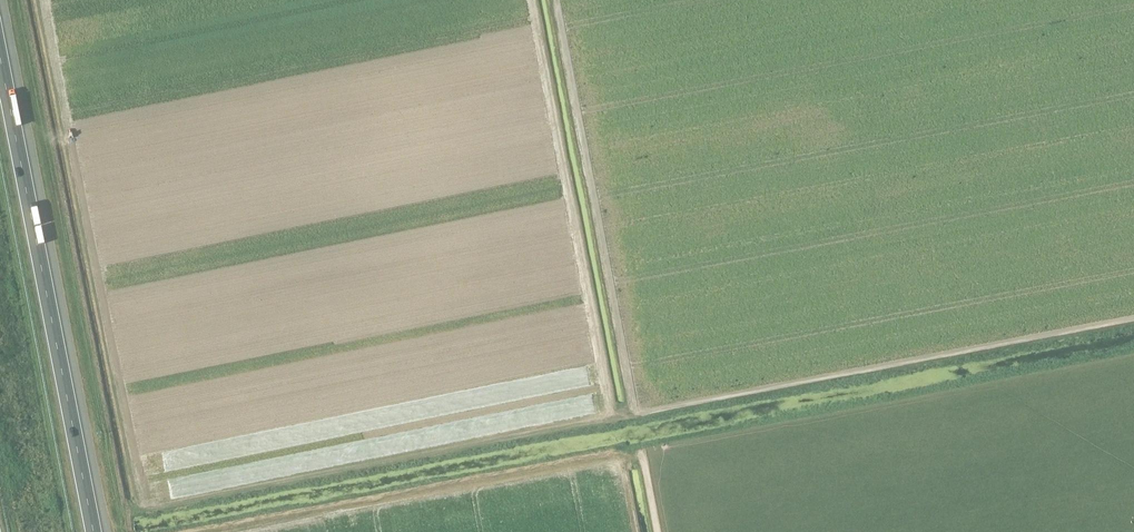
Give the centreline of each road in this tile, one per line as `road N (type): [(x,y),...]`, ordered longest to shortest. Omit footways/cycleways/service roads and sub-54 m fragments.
road 1 (motorway): [(93,531),(0,58)]

